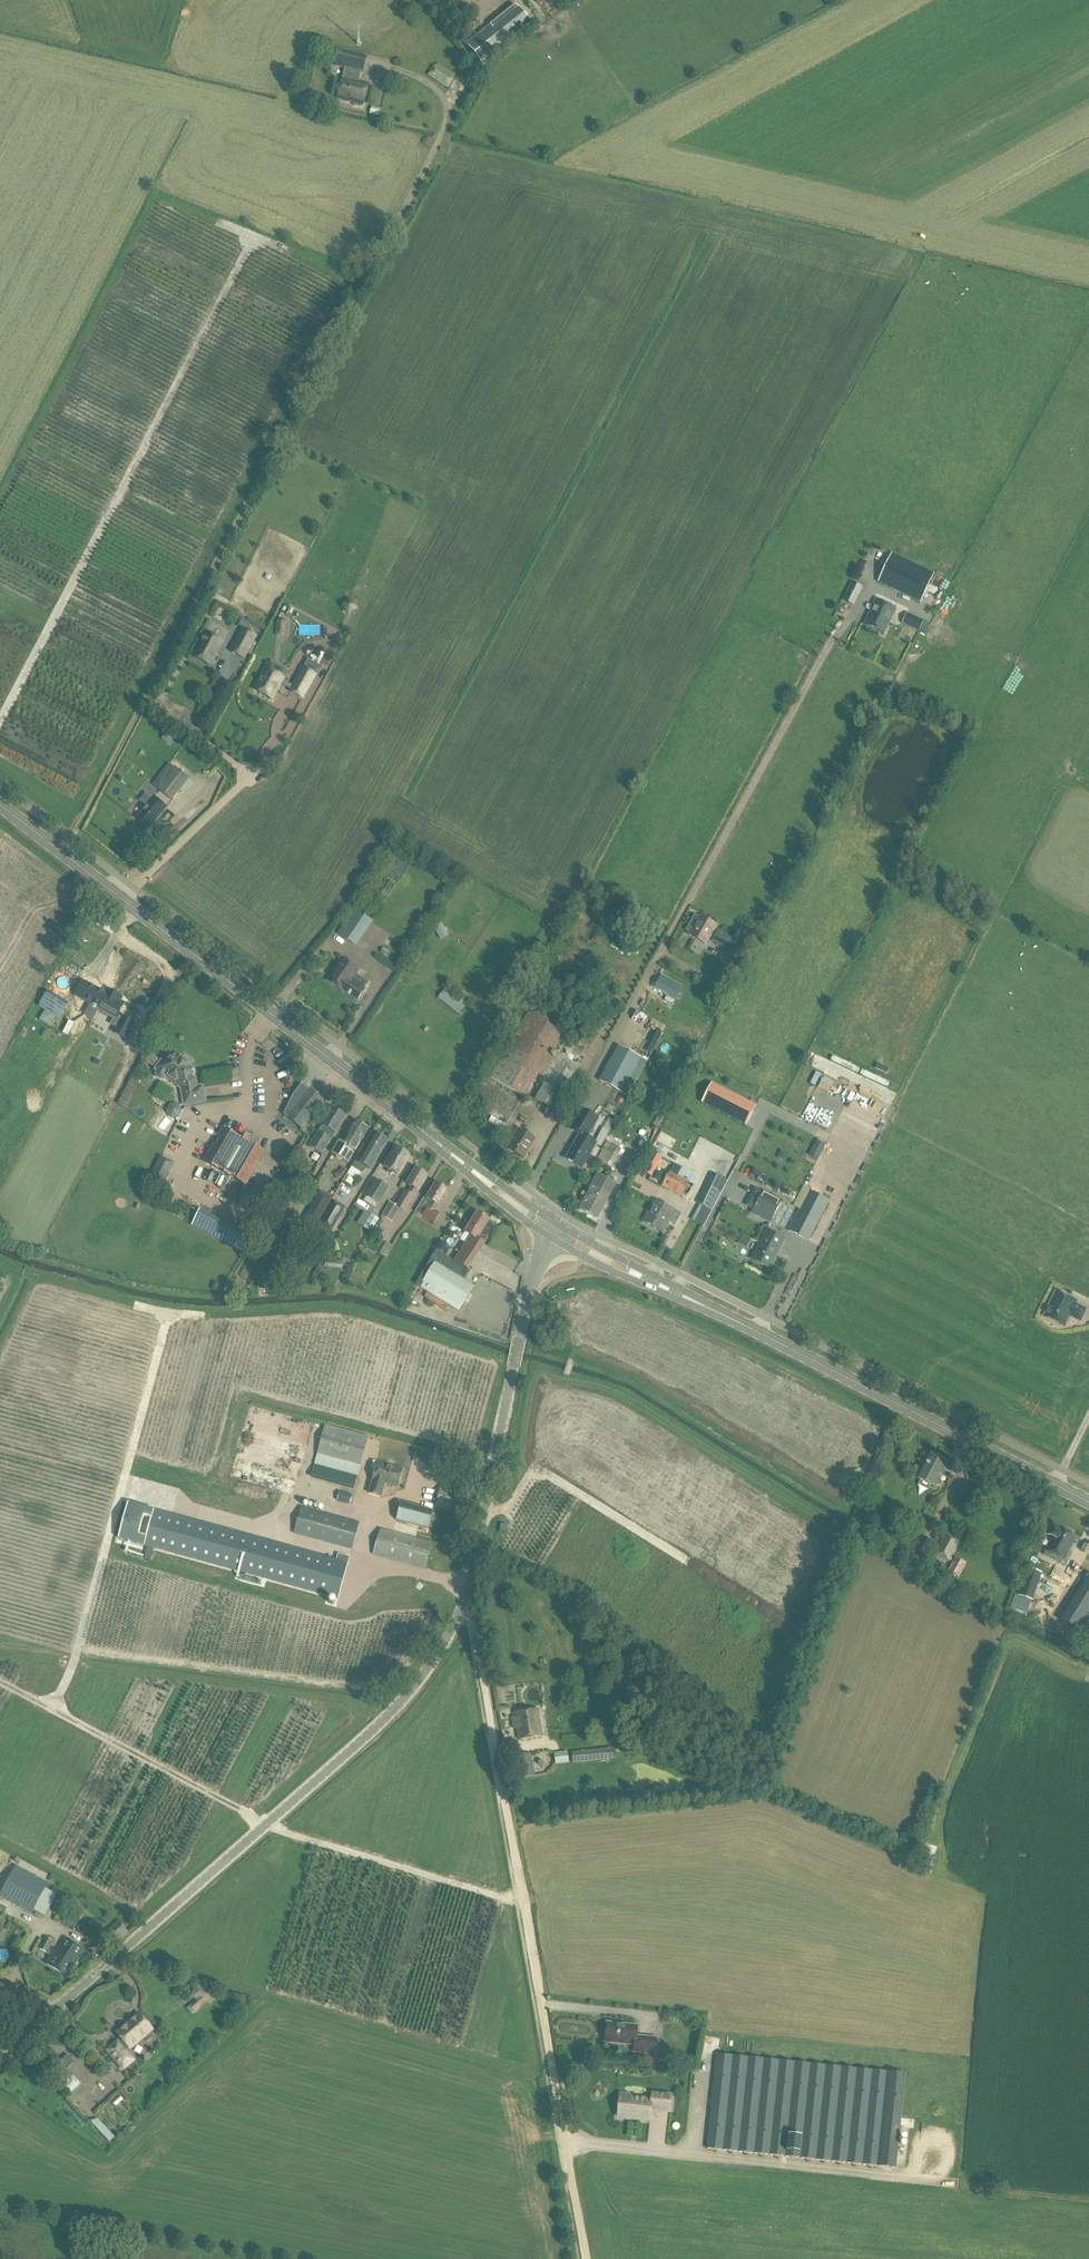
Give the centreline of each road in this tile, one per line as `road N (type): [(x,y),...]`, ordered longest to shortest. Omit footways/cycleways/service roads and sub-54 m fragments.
road 1 (unclassified): [(52,2012),(399,1705),(437,1660),(469,1585),(528,1296),(554,1231)]
road 2 (track): [(586,2258),(469,1585)]
road 3 (secondary): [(519,1207),(0,804)]
road 4 (residential): [(519,1207),(834,637)]
road 5 (secondary): [(1088,1503),(554,1231)]
road 6 (track): [(266,1822),(0,1682)]

